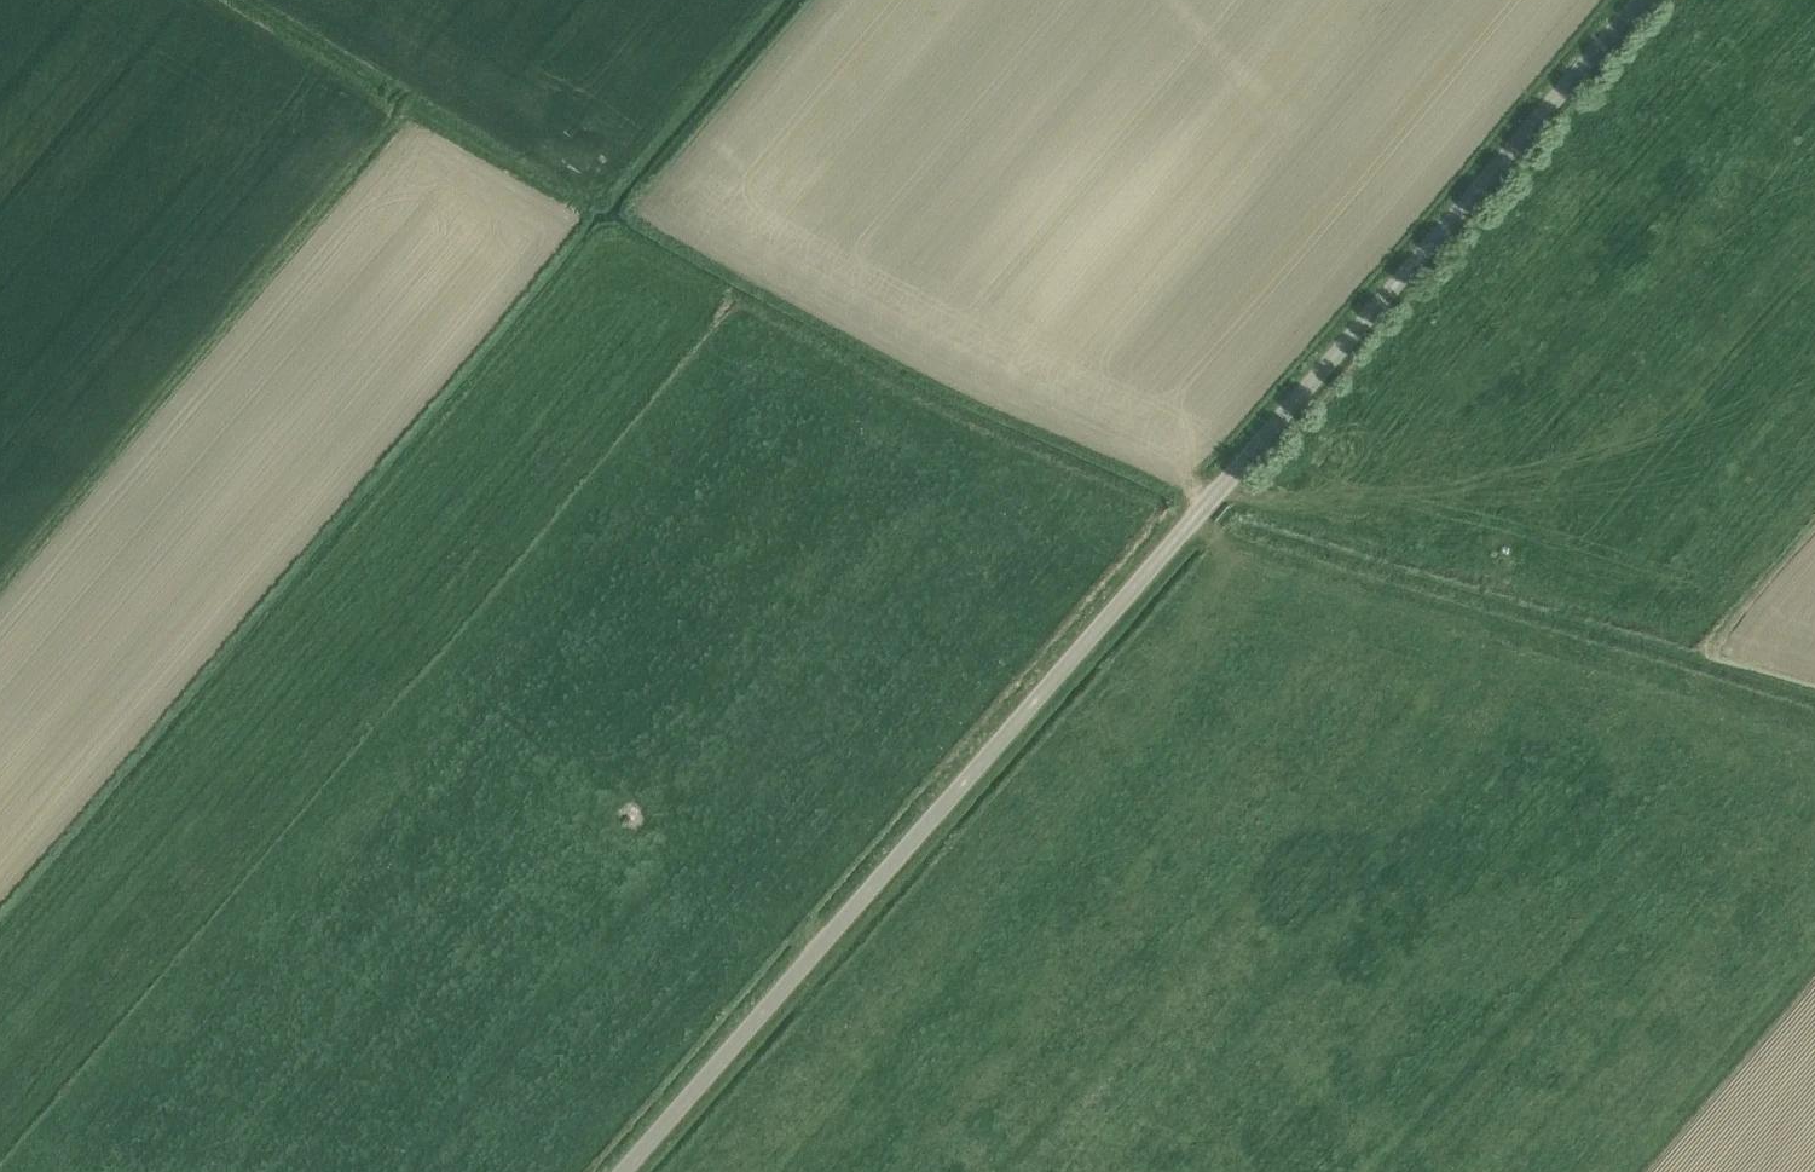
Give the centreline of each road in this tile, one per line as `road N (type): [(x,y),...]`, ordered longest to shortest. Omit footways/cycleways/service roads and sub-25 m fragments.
road 1 (unclassified): [(626,1171),(1642,0)]

